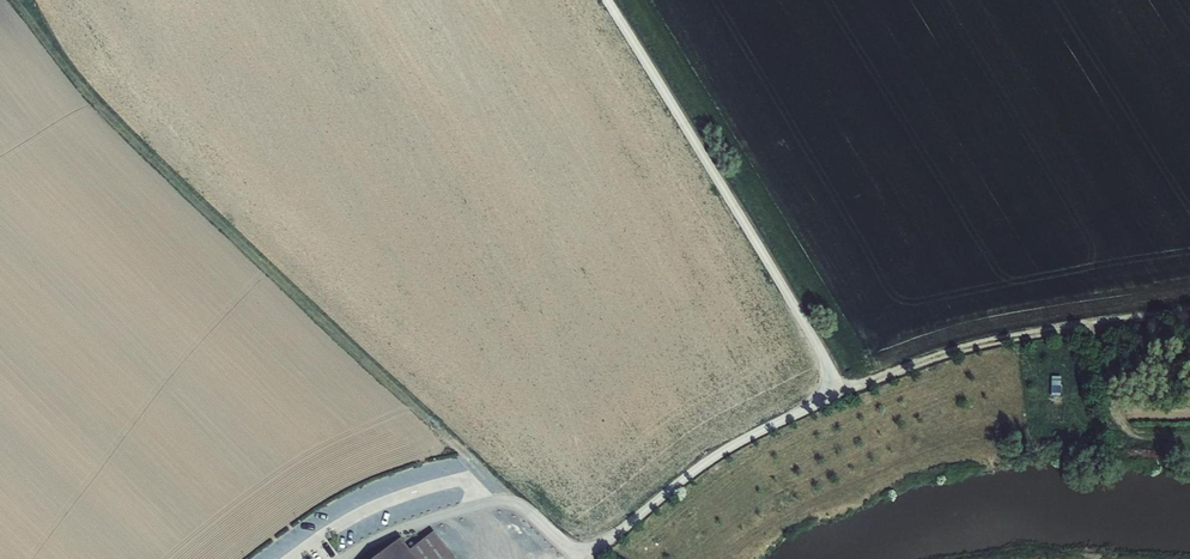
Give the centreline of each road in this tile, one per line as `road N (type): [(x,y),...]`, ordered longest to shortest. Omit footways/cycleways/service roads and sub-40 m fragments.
road 1 (unclassified): [(348,558),(403,526),(507,499),(566,547),(598,547),(731,445),(841,392),(607,0)]
road 2 (track): [(12,0),(126,137),(507,499)]
road 3 (track): [(841,392),(972,347),(1189,312)]
road 4 (track): [(1089,328),(1101,345),(1112,419),(1130,437)]

